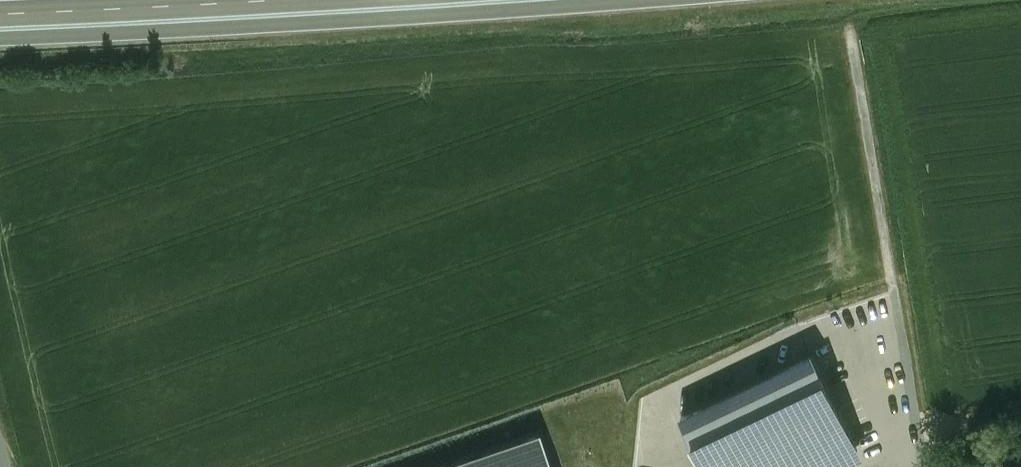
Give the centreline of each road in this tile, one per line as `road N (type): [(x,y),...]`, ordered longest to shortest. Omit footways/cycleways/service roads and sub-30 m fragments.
road 1 (trunk): [(0,41),(635,0)]
road 2 (trunk): [(296,0),(0,16)]

